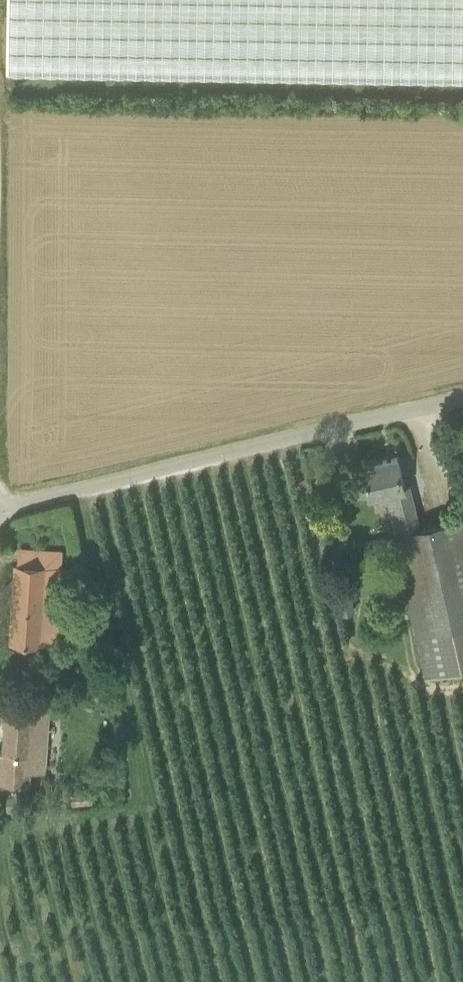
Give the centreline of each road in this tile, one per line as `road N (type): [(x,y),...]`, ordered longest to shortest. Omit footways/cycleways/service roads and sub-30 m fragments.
road 1 (unclassified): [(0,508),(462,400)]

